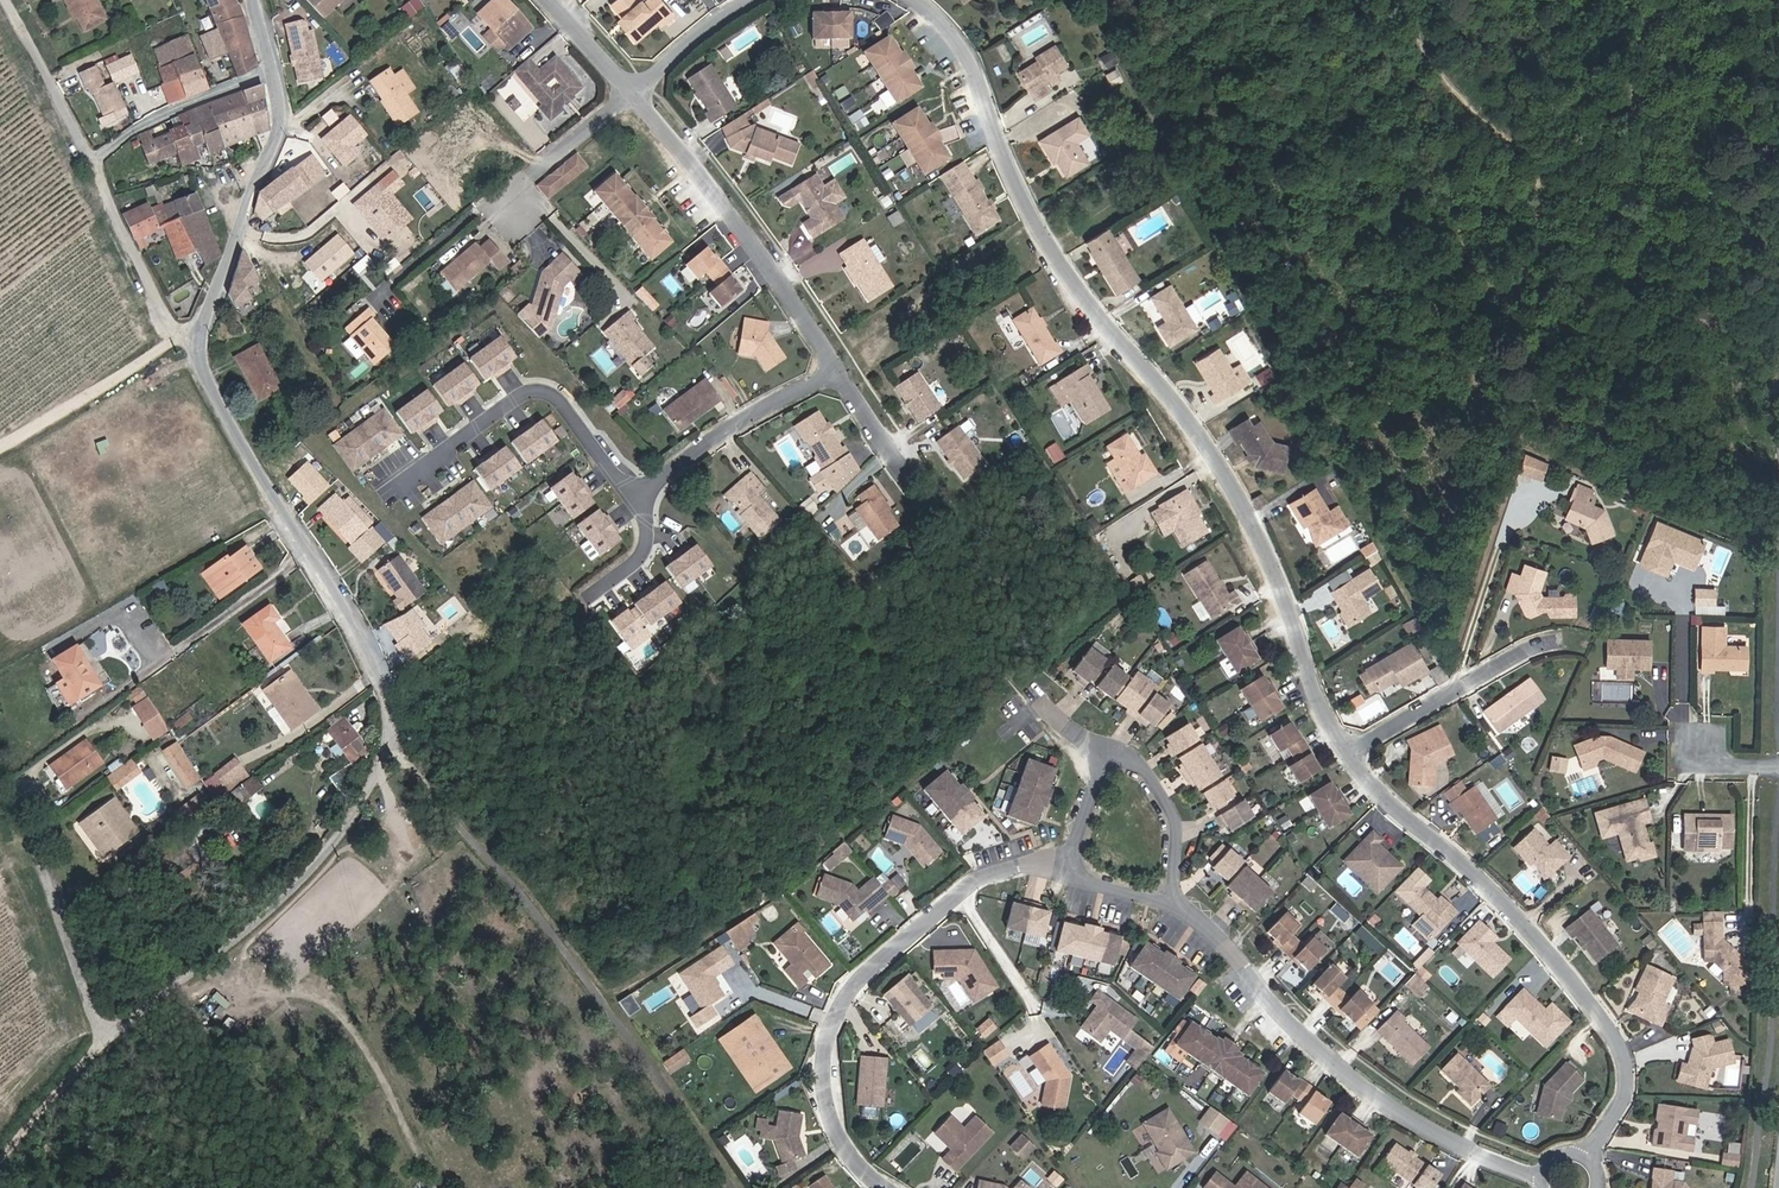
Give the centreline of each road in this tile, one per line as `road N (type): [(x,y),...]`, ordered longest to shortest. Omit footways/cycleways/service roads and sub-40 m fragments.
road 1 (residential): [(912,0),(964,53),(997,141),(1064,271),(1178,410),(1250,521),(1347,749)]
road 2 (unclassified): [(396,742),(360,630),(191,359),(286,118),(252,0)]
road 3 (track): [(396,742),(541,917),(733,1187)]
road 4 (residential): [(1347,749),(1370,785),(1477,875),(1611,1035),(1625,1064),(1624,1090),(1584,1159)]
road 5 (residential): [(886,1187),(851,1158),(829,1119),(823,1052),(837,1011),(878,962),(987,874),(1033,866),(1067,873)]
road 6 (residential): [(1174,903),(1235,954),(1309,1043),(1368,1090),(1478,1154),(1539,1177)]
road 7 (track): [(4,0),(94,159),(116,223),(191,359)]
road 8 (residential): [(836,370),(742,228),(630,92)]
road 9 (residential): [(402,486),(533,391),(561,402),(635,496)]
road 10 (residential): [(1174,903),(1181,822),(1141,763),(1109,767),(1067,873)]
road 11 (unclassified): [(1561,639),(1347,749)]
road 12 (residential): [(635,496),(708,443),(836,370)]
road 13 (residential): [(510,210),(530,176),(630,92)]
road 14 (residential): [(630,92),(750,0)]
road 15 (residential): [(906,476),(836,370)]
road 16 (residential): [(635,496),(646,520),(640,557),(591,596)]
road 17 (unclassified): [(630,92),(546,0)]

